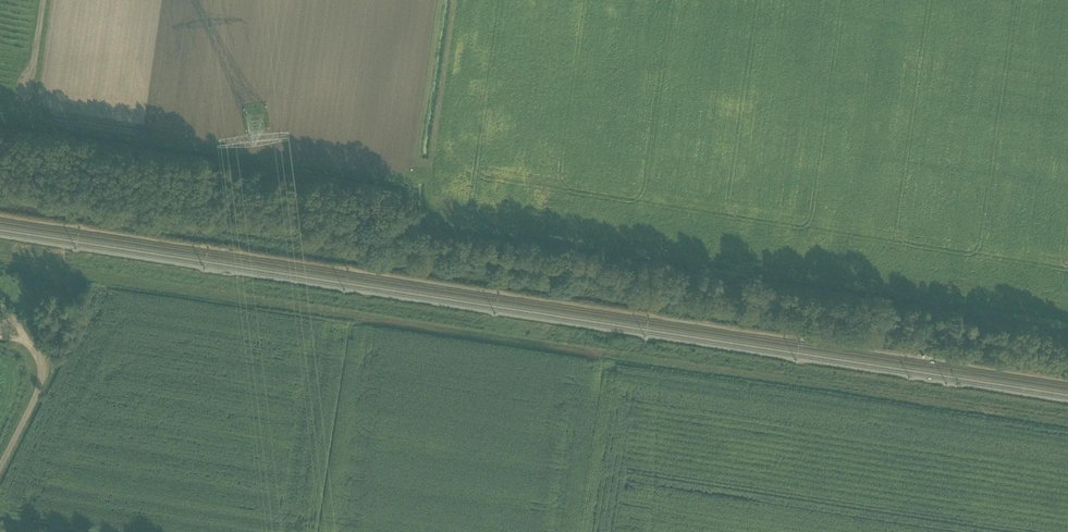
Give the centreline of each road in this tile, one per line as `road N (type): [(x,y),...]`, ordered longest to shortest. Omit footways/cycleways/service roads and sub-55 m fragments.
road 1 (track): [(433,0),(406,162)]
road 2 (unclassified): [(0,466),(40,383),(41,368),(23,340)]

